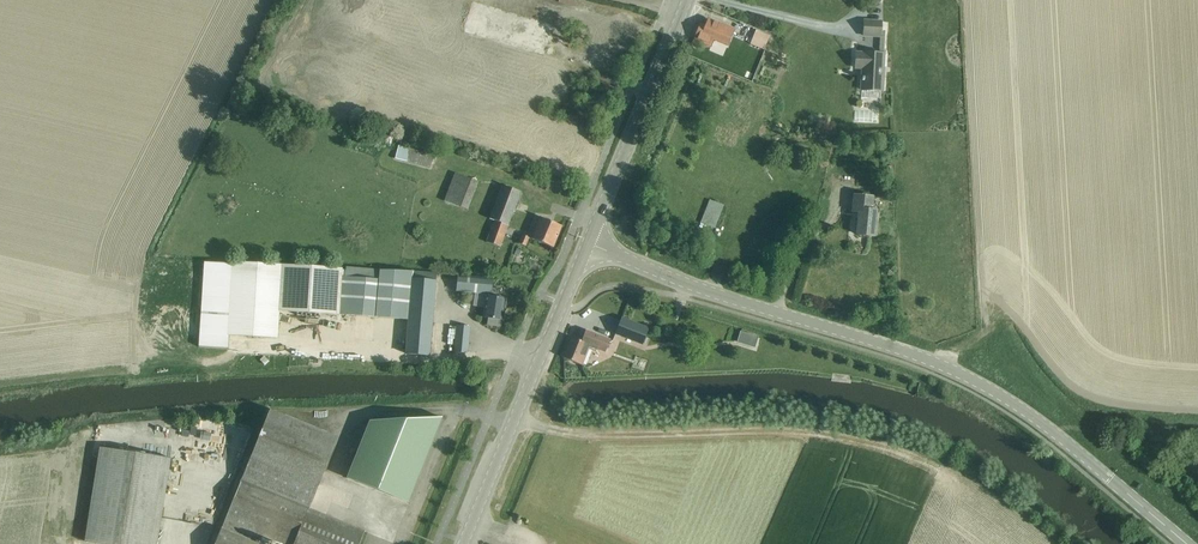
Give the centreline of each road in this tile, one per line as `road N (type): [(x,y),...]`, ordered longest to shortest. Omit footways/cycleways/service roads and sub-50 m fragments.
road 1 (tertiary): [(1187,543),(1080,450),(946,365),(768,312),(589,241)]
road 2 (track): [(460,415),(591,440),(771,434),(852,443),(942,474)]
road 3 (secondary): [(463,543),(589,241)]
road 4 (secondary): [(589,241),(681,14)]

